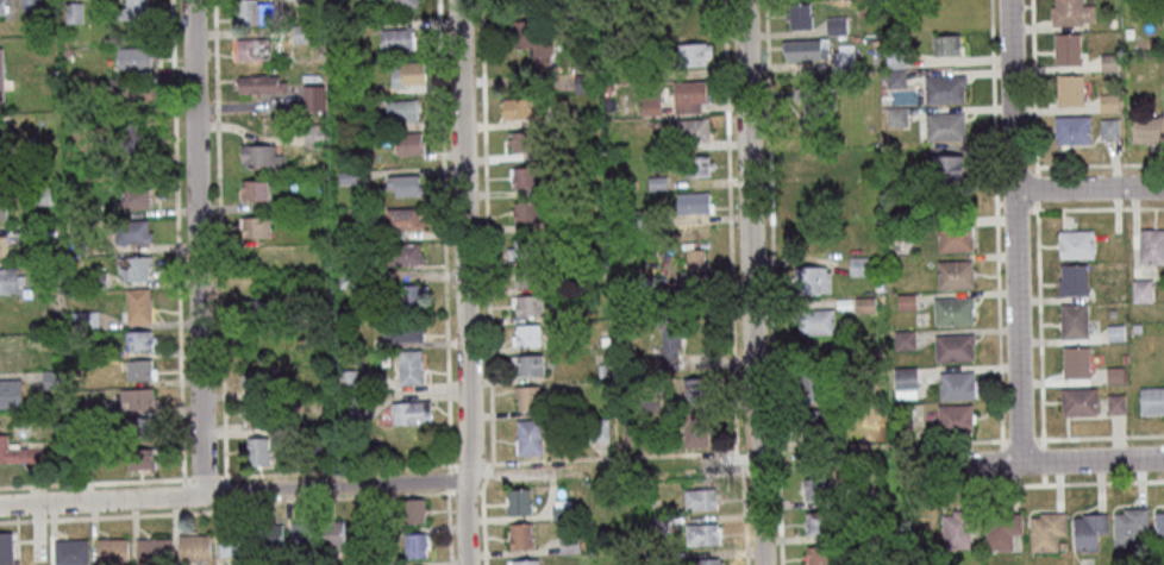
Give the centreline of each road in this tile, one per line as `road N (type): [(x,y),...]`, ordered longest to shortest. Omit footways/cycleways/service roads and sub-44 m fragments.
road 1 (residential): [(469,564),(459,0)]
road 2 (residential): [(205,494),(193,0)]
road 3 (residential): [(467,478),(0,505)]
road 4 (residential): [(1020,463),(1009,0)]
road 5 (residential): [(758,462),(744,0)]
road 6 (residential): [(1163,190),(1013,189)]
road 7 (residential): [(1163,459),(1020,463)]

